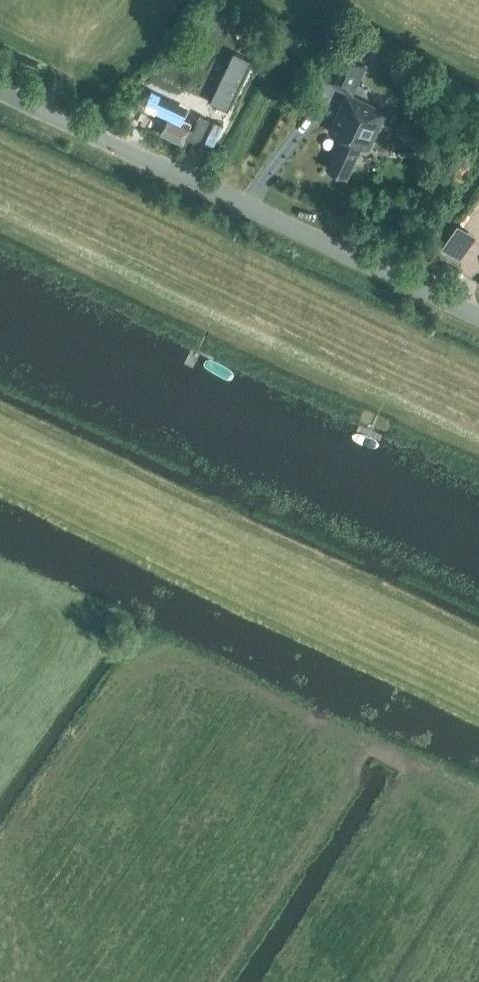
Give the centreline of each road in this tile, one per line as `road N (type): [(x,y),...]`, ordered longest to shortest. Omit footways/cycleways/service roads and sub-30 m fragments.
road 1 (unclassified): [(478,317),(0,91)]

